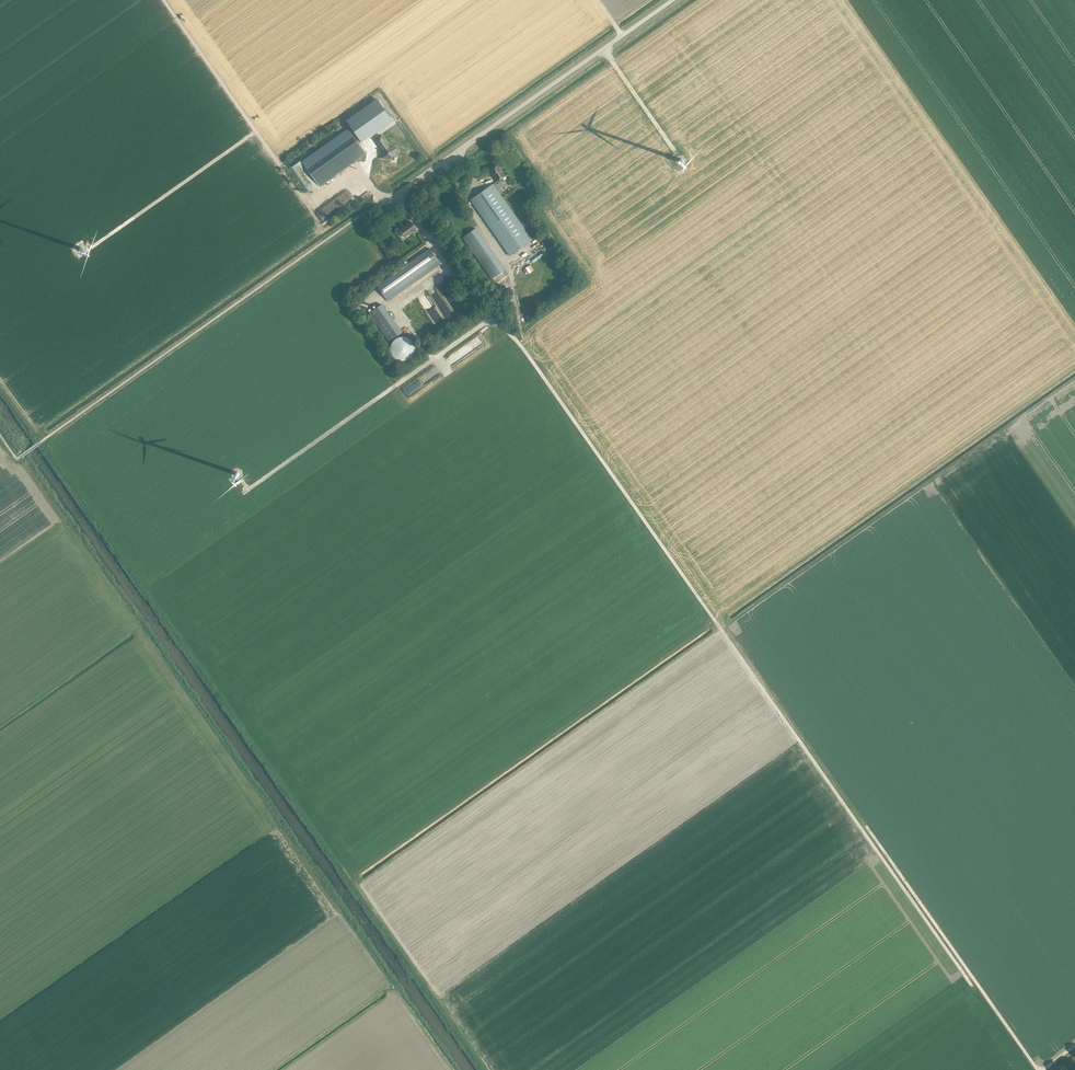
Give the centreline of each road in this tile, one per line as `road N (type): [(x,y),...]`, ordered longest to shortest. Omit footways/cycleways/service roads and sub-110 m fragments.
road 1 (residential): [(377,207),(673,0)]

